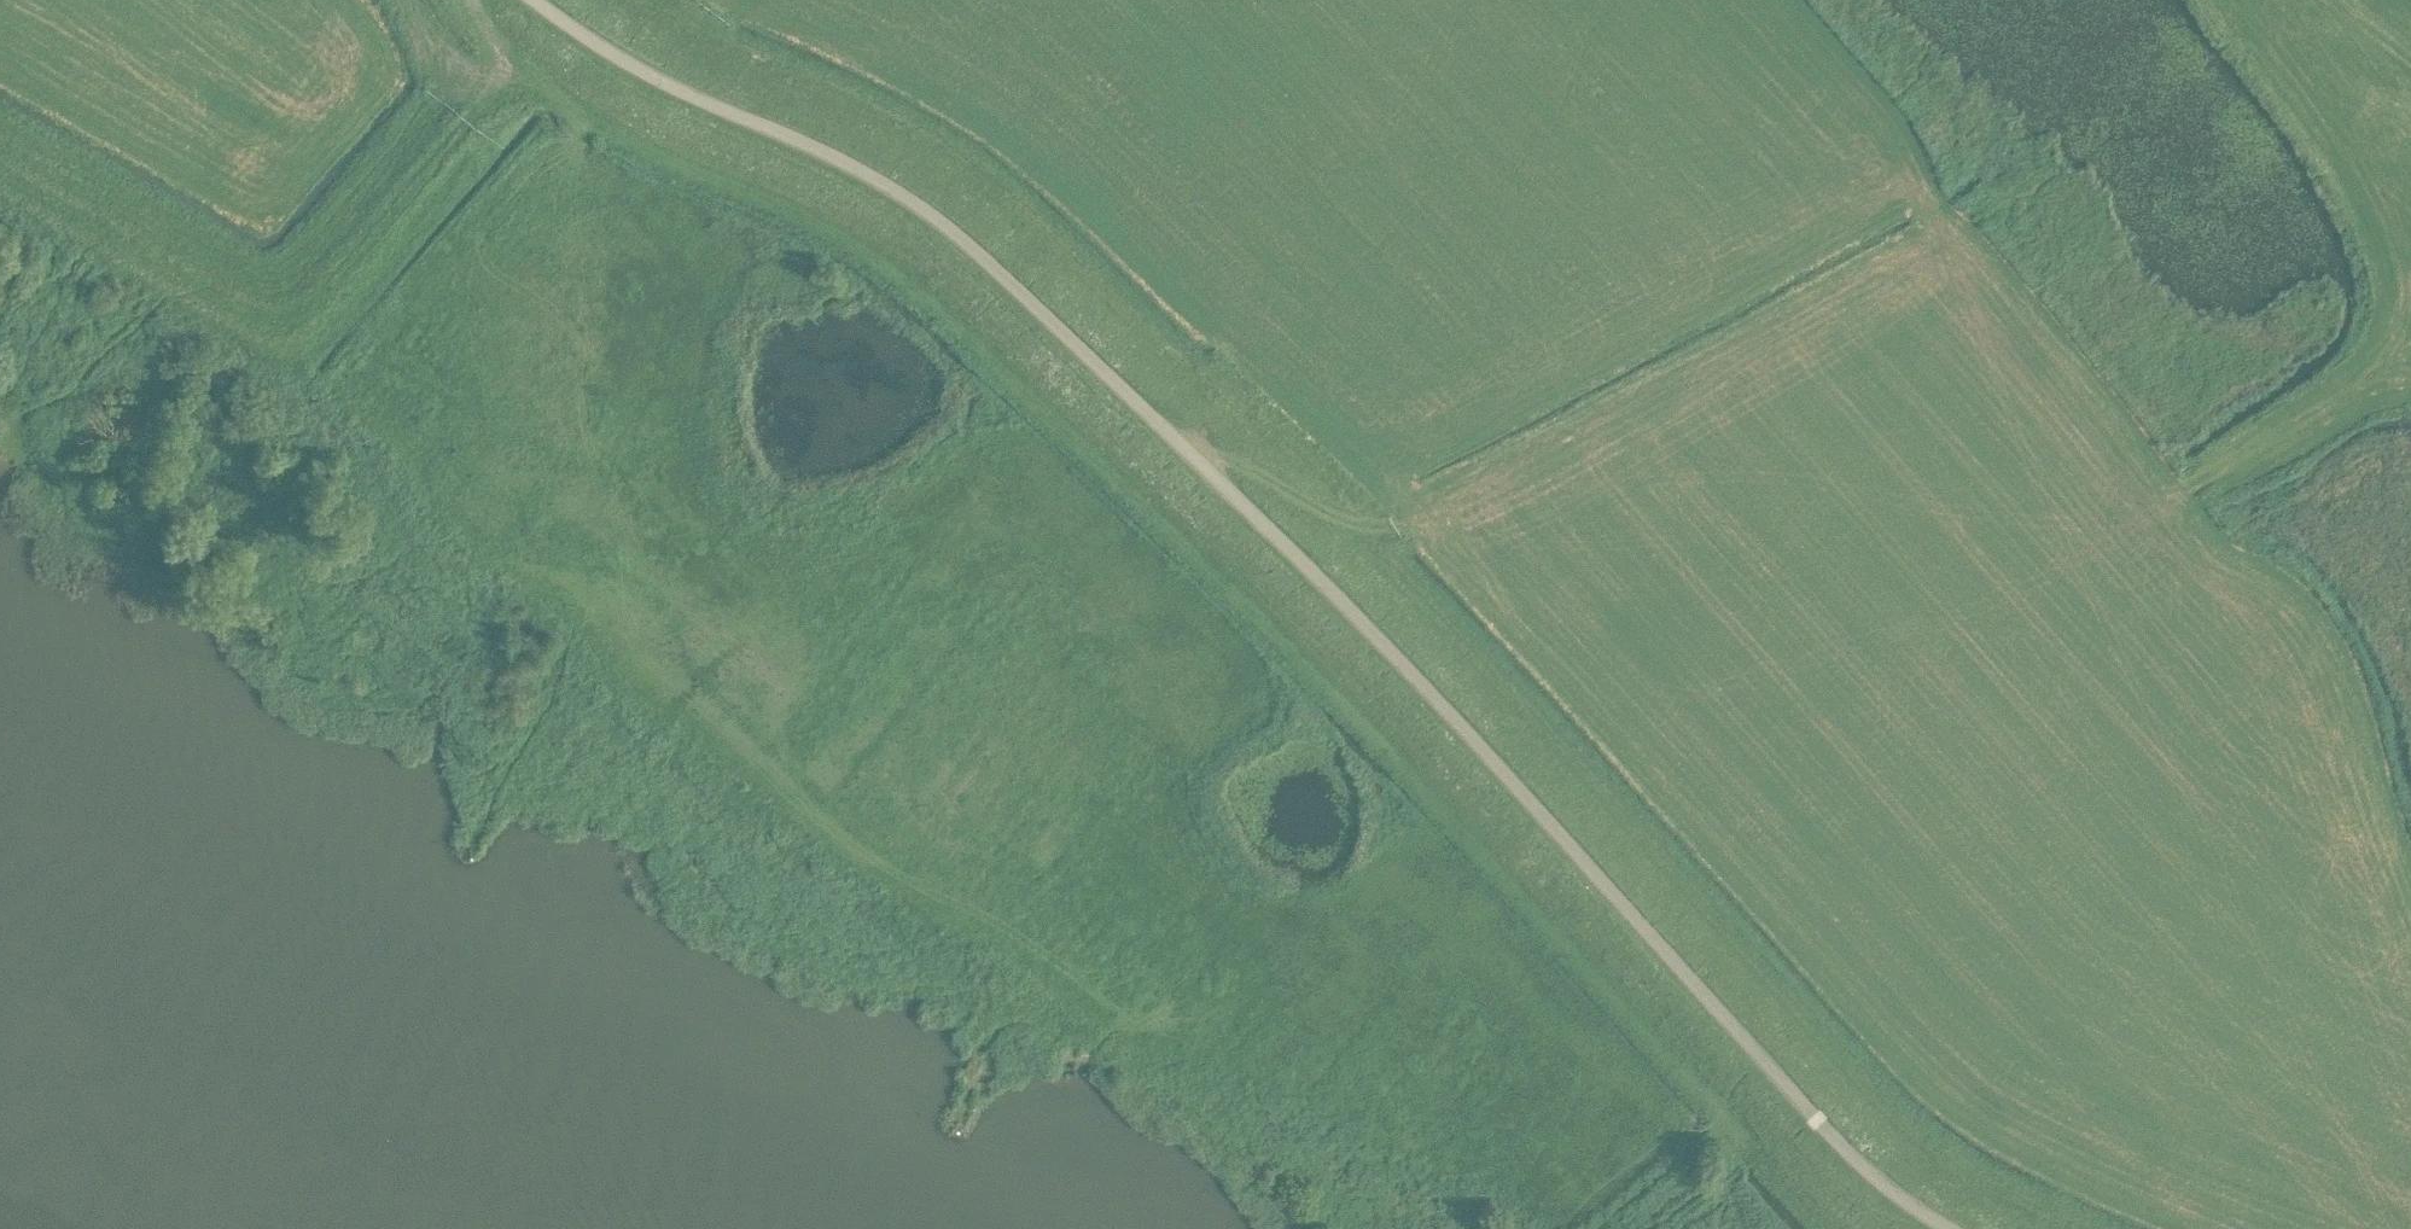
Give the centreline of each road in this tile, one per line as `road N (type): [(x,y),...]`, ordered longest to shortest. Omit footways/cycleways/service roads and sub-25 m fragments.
road 1 (unclassified): [(1956,1228),(1853,1153),(1483,748),(1153,413),(991,261),(882,178),(651,72),(543,0)]

